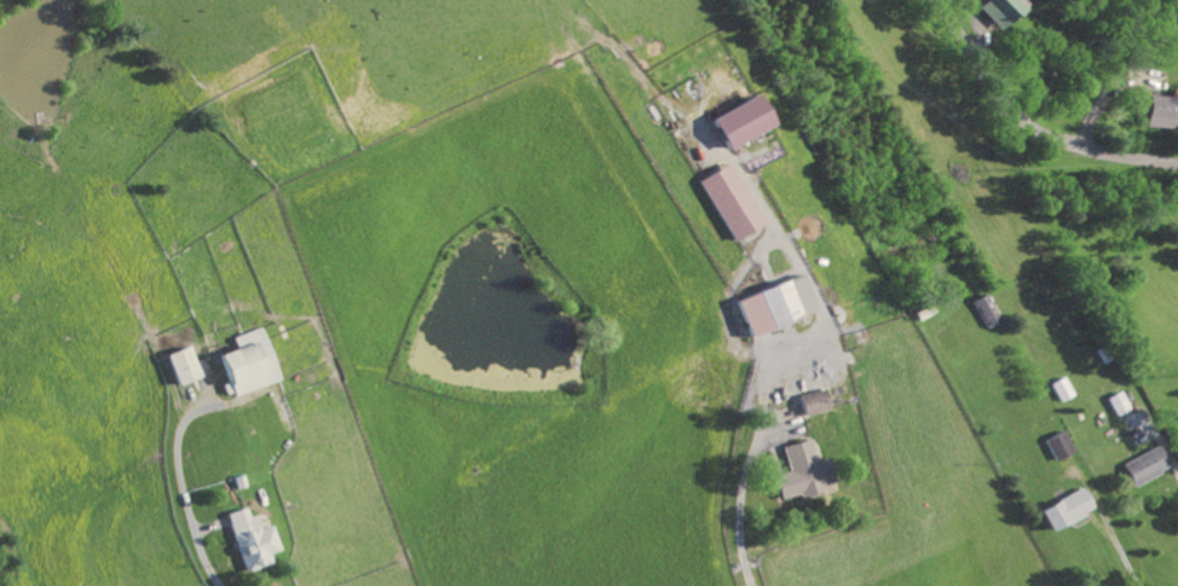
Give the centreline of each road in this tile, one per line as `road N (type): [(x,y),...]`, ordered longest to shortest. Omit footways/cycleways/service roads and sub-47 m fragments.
road 1 (residential): [(1177,161),(1067,139),(1021,115),(986,77),(940,0)]

